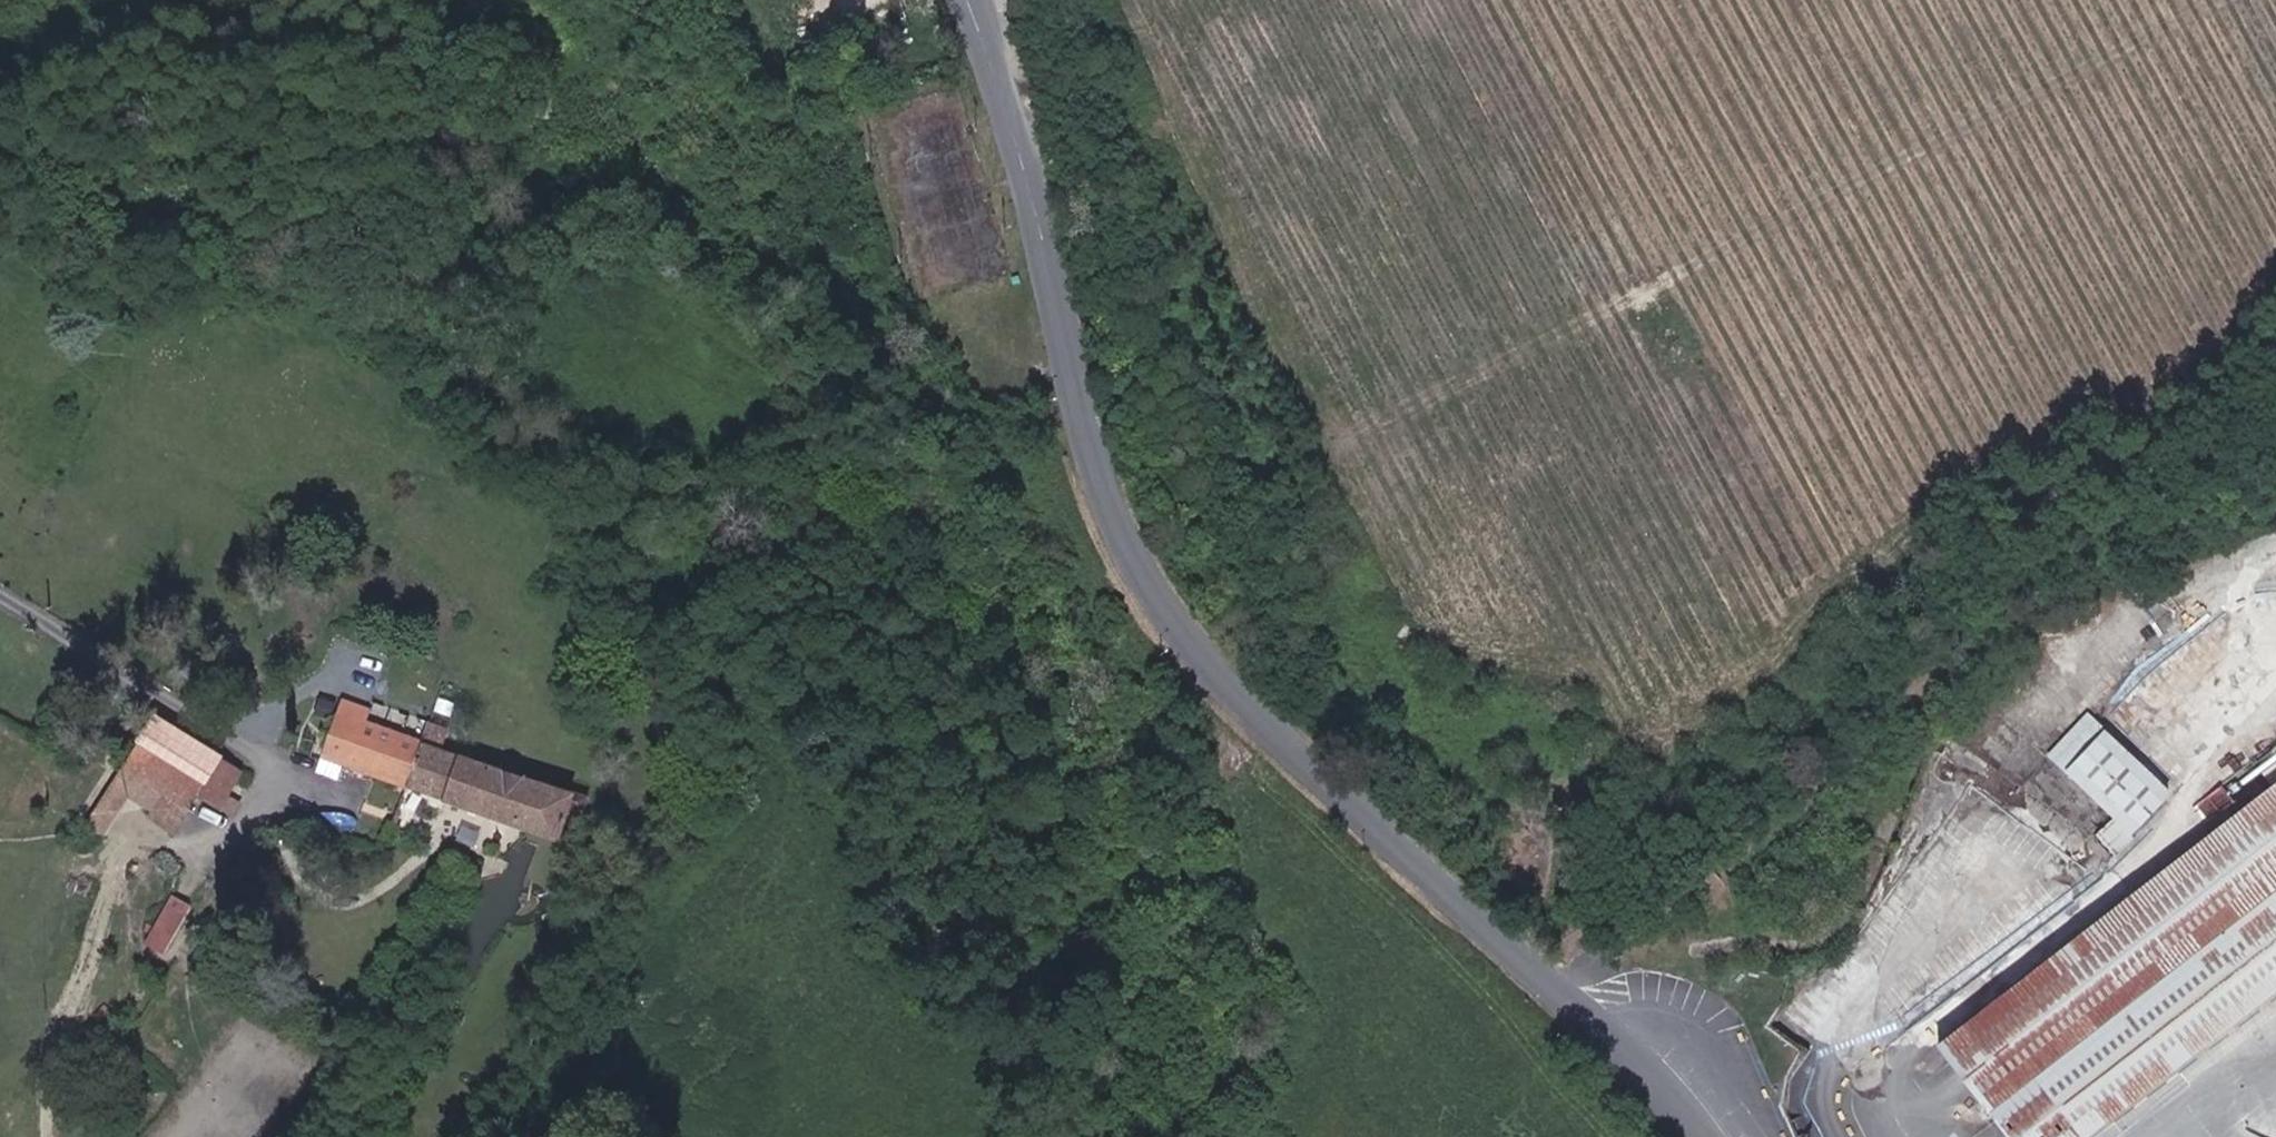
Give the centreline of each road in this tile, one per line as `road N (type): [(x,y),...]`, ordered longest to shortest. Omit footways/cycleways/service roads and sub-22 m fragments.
road 1 (unclassified): [(972,0),(1039,195),(1119,519),(1216,673),(1588,1020),(1697,1136)]
road 2 (track): [(276,765),(247,822),(129,851),(58,1068),(48,1136)]
road 3 (track): [(276,765),(0,599)]

